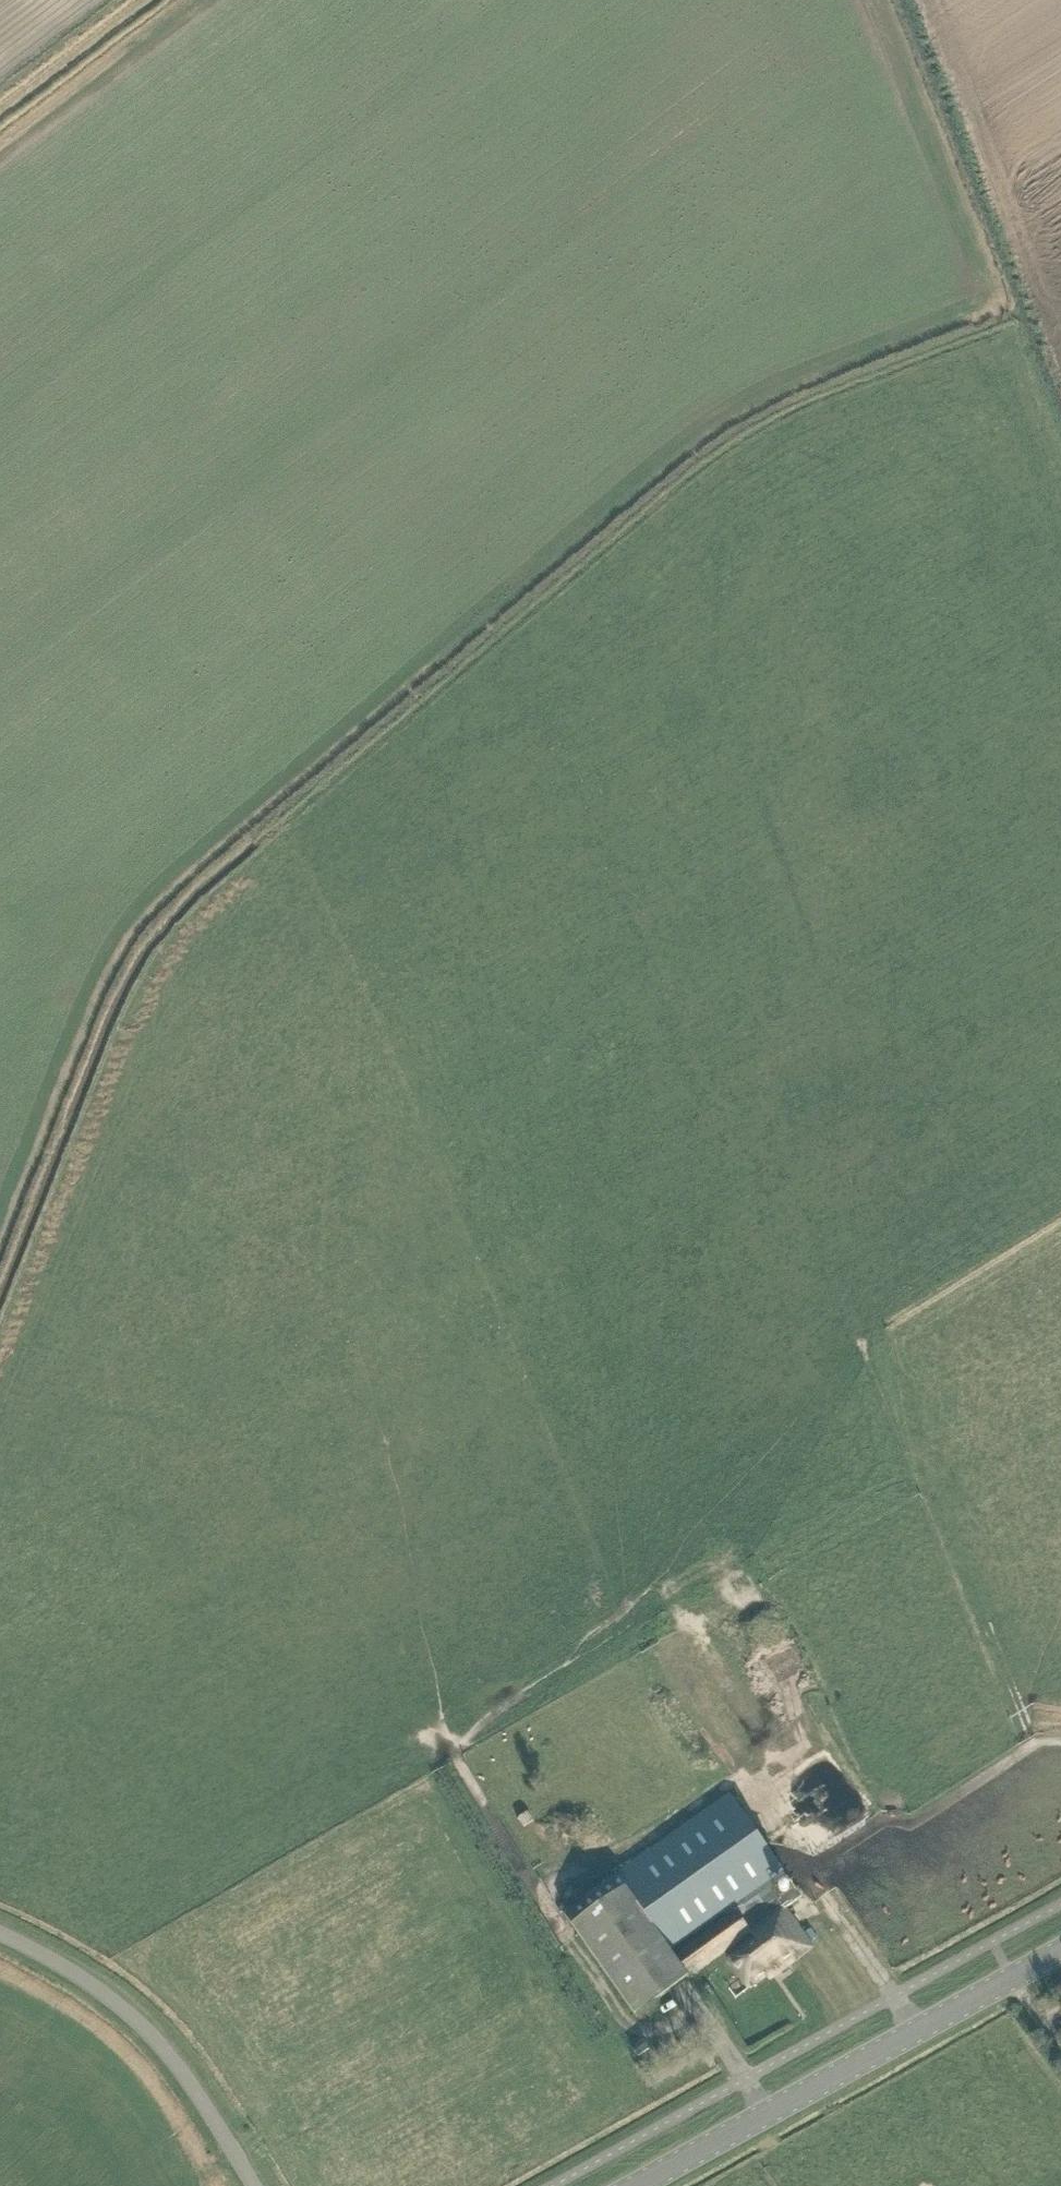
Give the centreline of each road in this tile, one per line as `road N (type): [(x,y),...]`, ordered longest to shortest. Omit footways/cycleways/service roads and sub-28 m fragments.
road 1 (tertiary): [(632,2185),(1060,1950)]
road 2 (unclassified): [(258,2185),(164,2047),(127,2008),(0,1931)]

